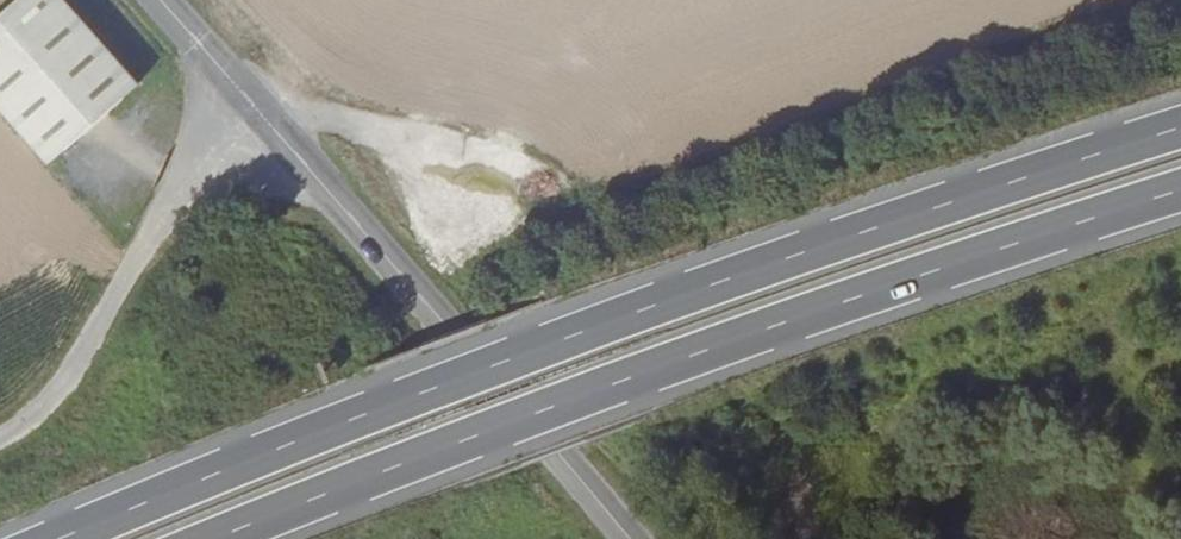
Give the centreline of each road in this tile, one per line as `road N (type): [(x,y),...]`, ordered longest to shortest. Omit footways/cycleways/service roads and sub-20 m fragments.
road 1 (trunk): [(1180,130),(586,330),(61,538)]
road 2 (trunk): [(212,538),(618,382),(1180,195)]
road 3 (tertiary): [(630,538),(162,0)]

